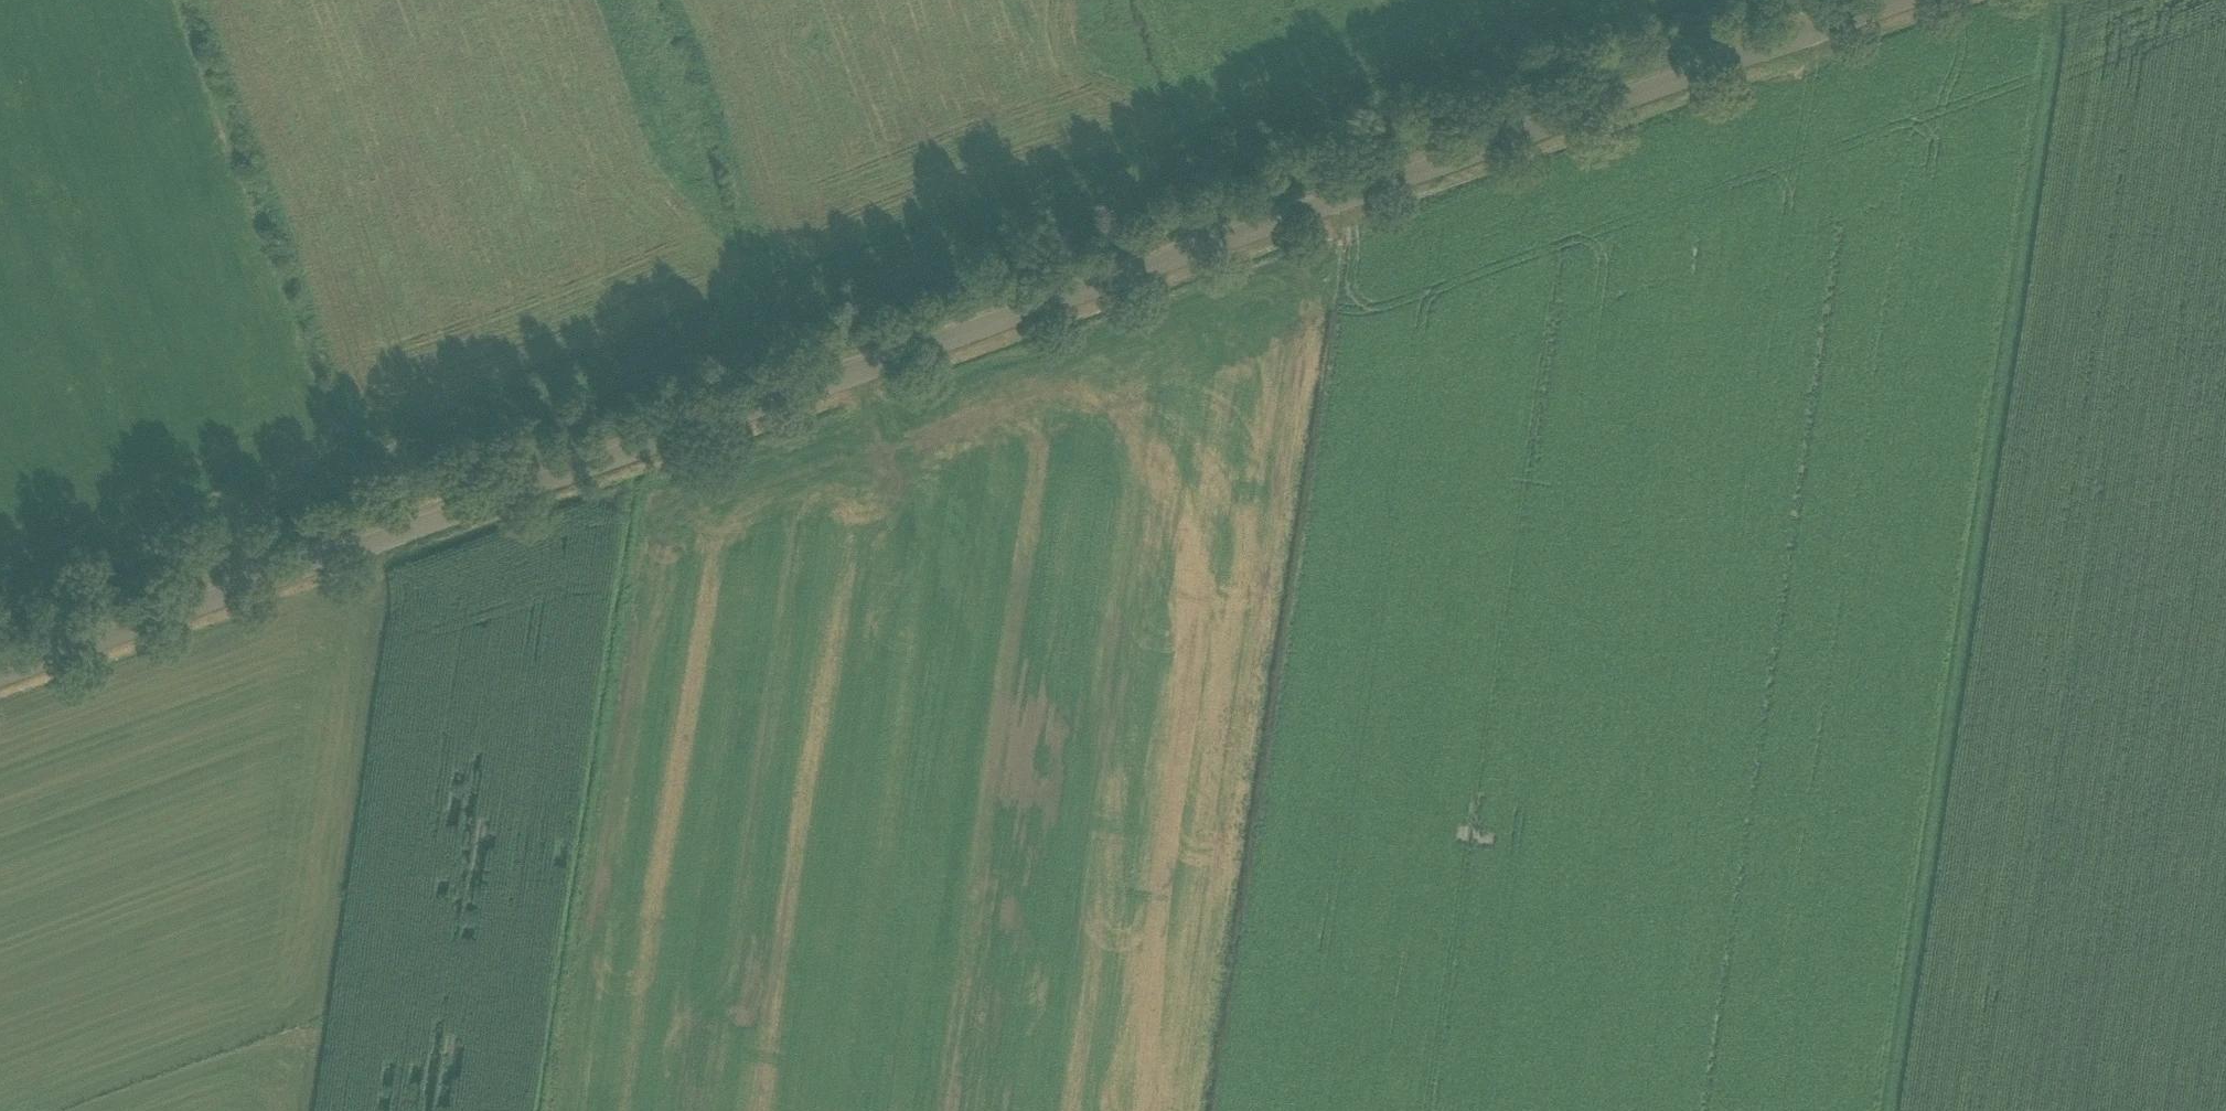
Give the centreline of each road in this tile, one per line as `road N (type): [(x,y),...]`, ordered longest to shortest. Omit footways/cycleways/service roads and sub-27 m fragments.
road 1 (tertiary): [(0,676),(1902,0)]

